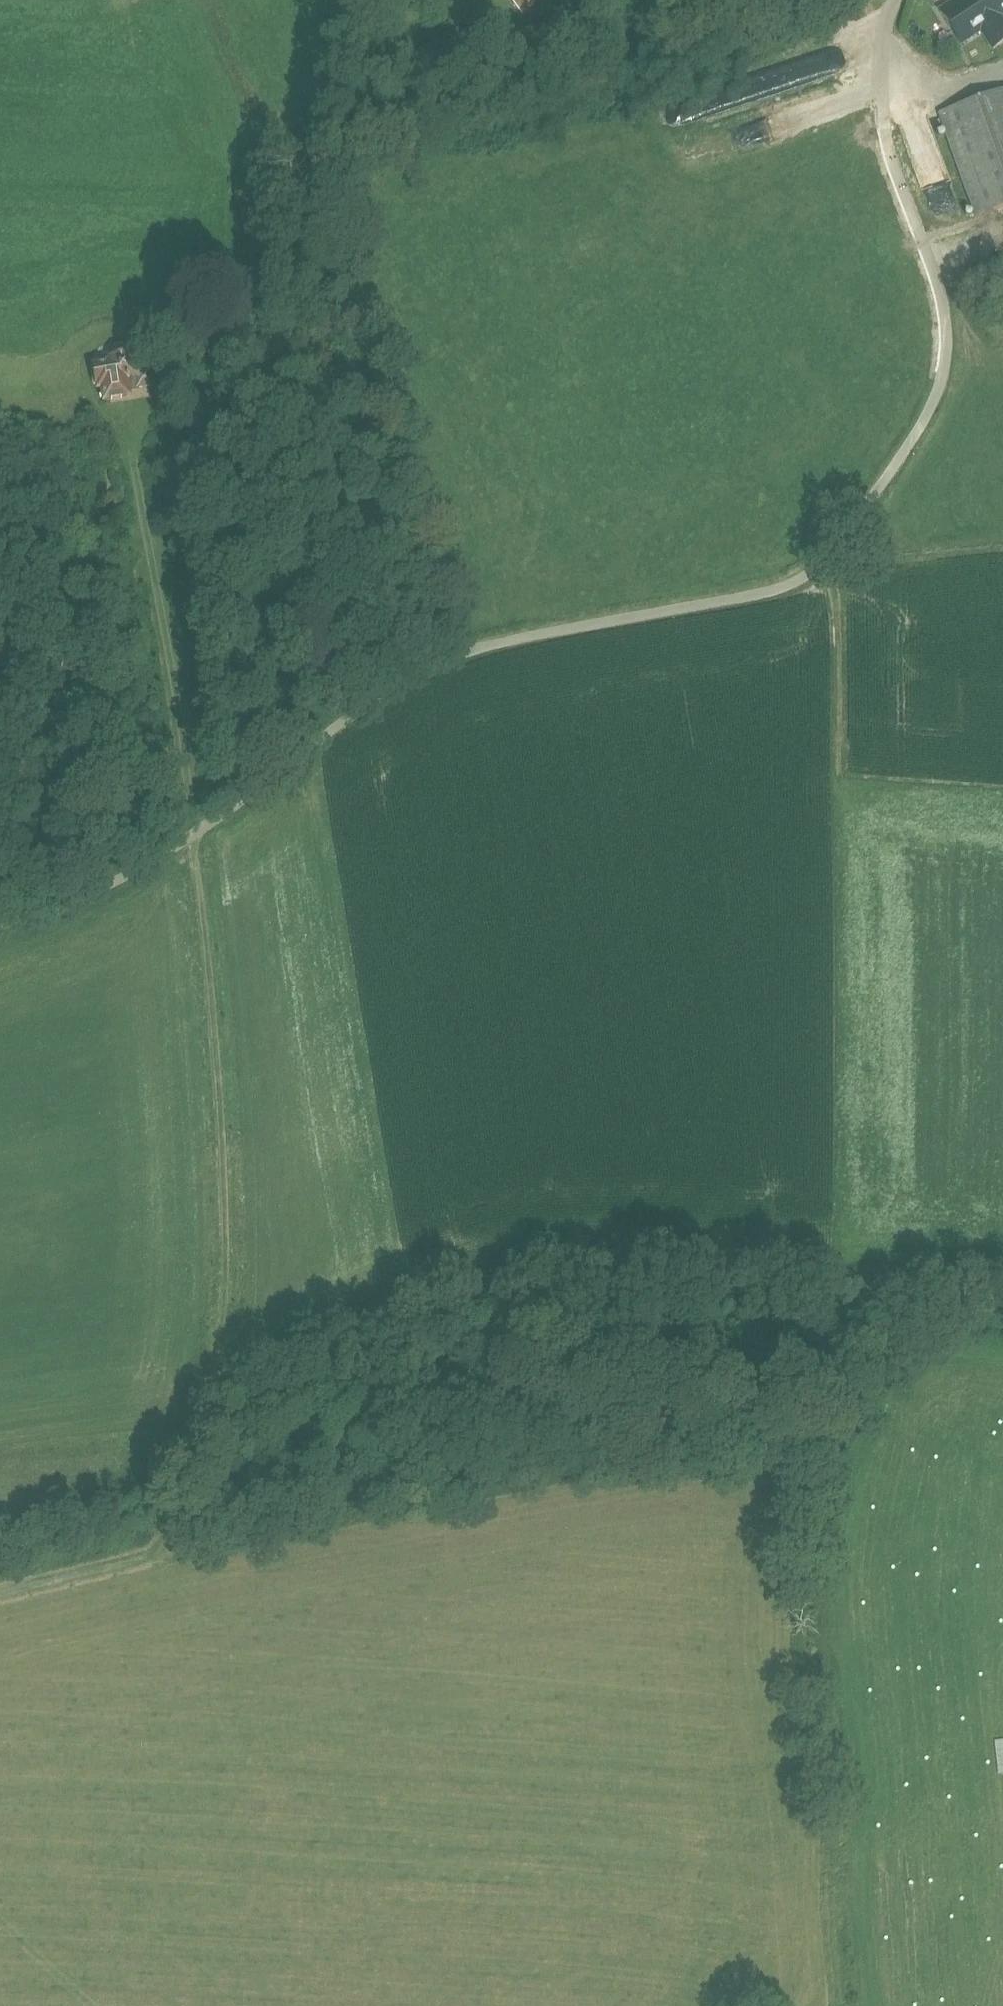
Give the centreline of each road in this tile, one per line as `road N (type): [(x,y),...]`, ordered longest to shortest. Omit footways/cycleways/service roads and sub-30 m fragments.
road 1 (unclassified): [(0,930),(134,870),(411,673),(490,649),(776,590),(835,548),(925,411),(944,361),(945,305),(911,230),(884,110),(884,28),(895,0)]
road 2 (track): [(197,822),(206,848),(224,1160),(223,1382),(203,1476),(165,1539),(0,1591)]
road 3 (track): [(1002,1255),(899,1250),(858,1235),(854,854),(836,781),(829,554)]
road 4 (track): [(924,1287),(890,1291),(865,1312),(824,1529),(852,2005)]
road 5 (track): [(197,822),(145,495)]

